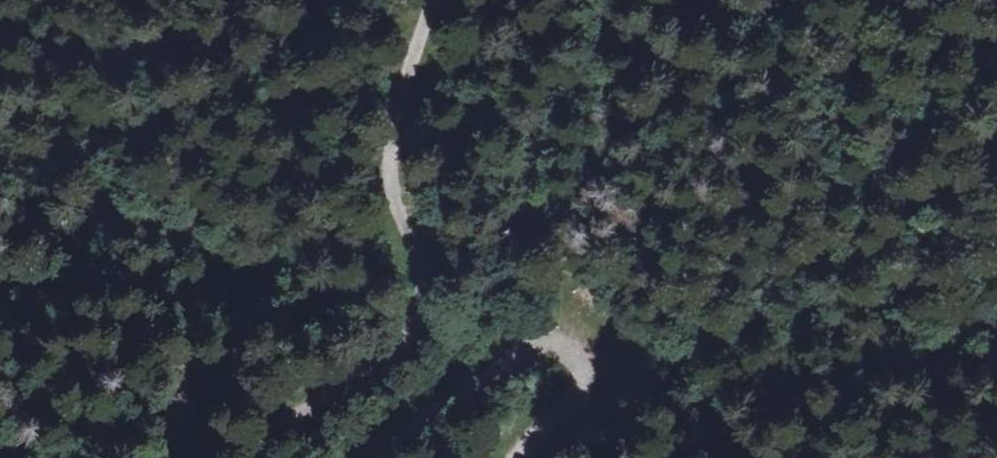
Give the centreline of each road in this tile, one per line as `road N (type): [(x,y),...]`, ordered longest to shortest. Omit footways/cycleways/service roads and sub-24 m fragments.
road 1 (track): [(425,0),(400,136),(398,203),(417,301),(403,339),(274,457)]
road 2 (track): [(566,346),(584,210),(617,133),(752,0)]
road 3 (track): [(385,457),(475,359),(519,335),(566,346),(570,377),(529,457)]

